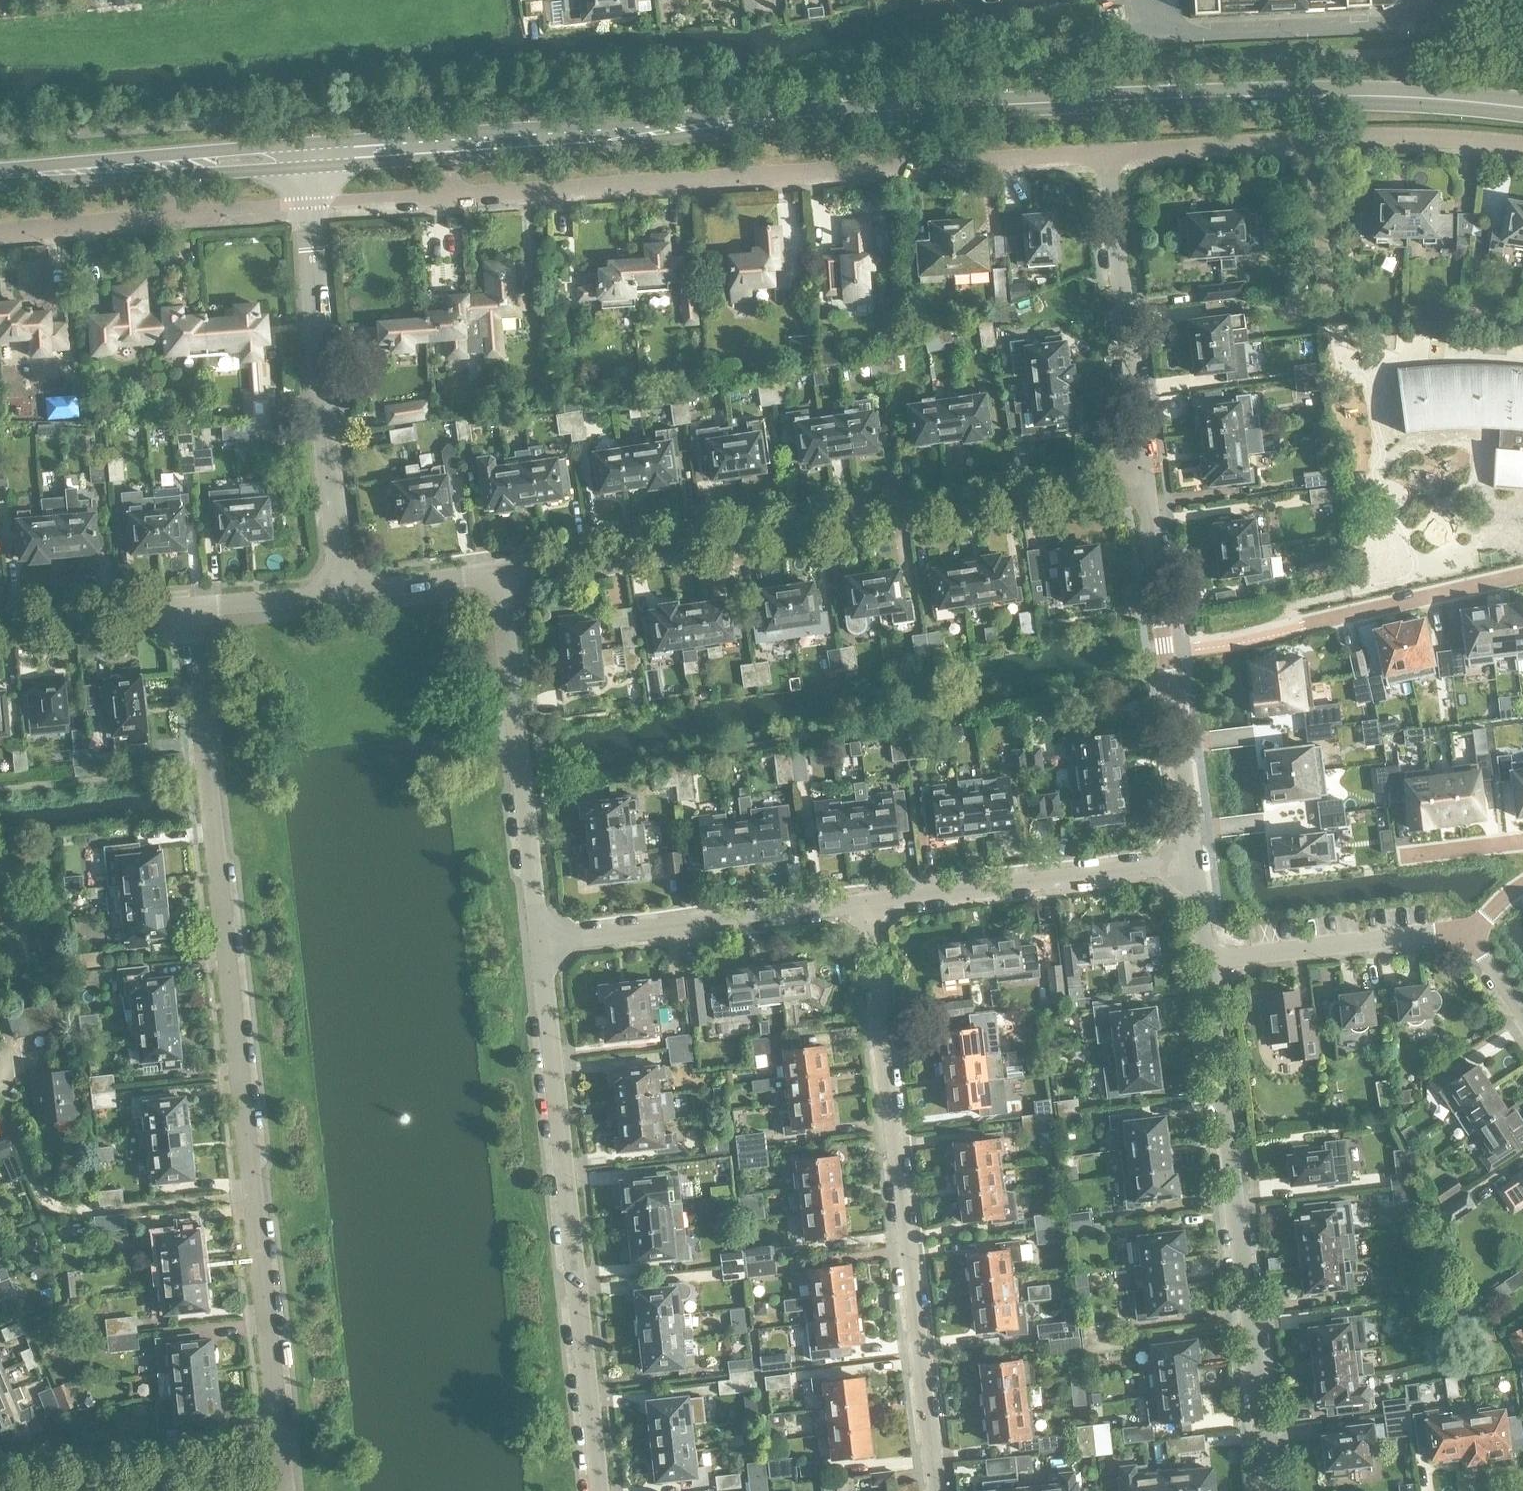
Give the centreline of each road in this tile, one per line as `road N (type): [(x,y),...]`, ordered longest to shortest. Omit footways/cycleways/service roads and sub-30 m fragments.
road 1 (secondary): [(1522,107),(1363,97),(1102,102),(305,152)]
road 2 (residential): [(378,204),(1115,154)]
road 3 (residential): [(489,575),(1139,471)]
road 4 (residential): [(246,1201),(189,609)]
road 5 (residential): [(934,1490),(865,900)]
road 6 (residential): [(598,1490),(534,939)]
road 7 (residential): [(1268,1490),(1210,963)]
road 8 (residential): [(343,594),(305,152)]
road 9 (residential): [(1115,154),(1311,140),(1522,149)]
road 10 (residential): [(1195,856),(1139,471)]
road 11 (residential): [(534,939),(489,575)]
road 12 (residential): [(1141,0),(1153,25),(1203,33),(1431,23),(1464,0)]
road 13 (residential): [(534,939),(865,900)]
road 14 (residential): [(865,900),(1195,856)]
road 15 (residential): [(1139,471),(1115,154)]
road 16 (residential): [(246,1201),(75,1213),(45,1202),(0,1097)]
road 17 (secondary): [(305,152),(0,178)]
road 18 (residential): [(280,1490),(246,1201)]
road 19 (residential): [(1461,935),(1452,928),(1210,963)]
road 20 (residential): [(0,234),(227,213)]
road 21 (residential): [(1522,578),(1322,624)]
road 22 (residential): [(0,620),(189,609)]
road 23 (residential): [(189,609),(343,594)]
road 24 (residential): [(343,594),(489,575)]

